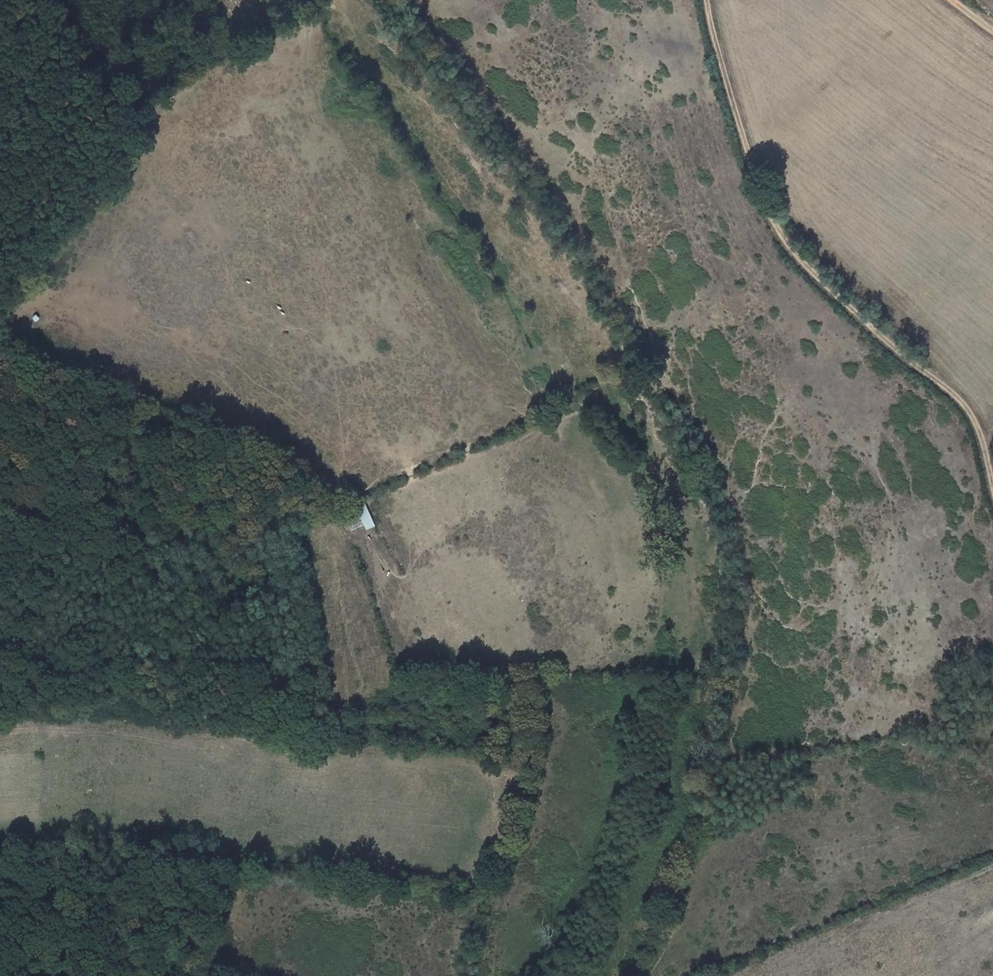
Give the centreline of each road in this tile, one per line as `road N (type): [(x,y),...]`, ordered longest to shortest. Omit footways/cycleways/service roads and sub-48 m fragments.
road 1 (track): [(707,0),(742,139),(778,230),(912,364),(960,399),(978,423),(992,486)]
road 2 (track): [(336,517),(300,466),(50,361),(0,351)]

